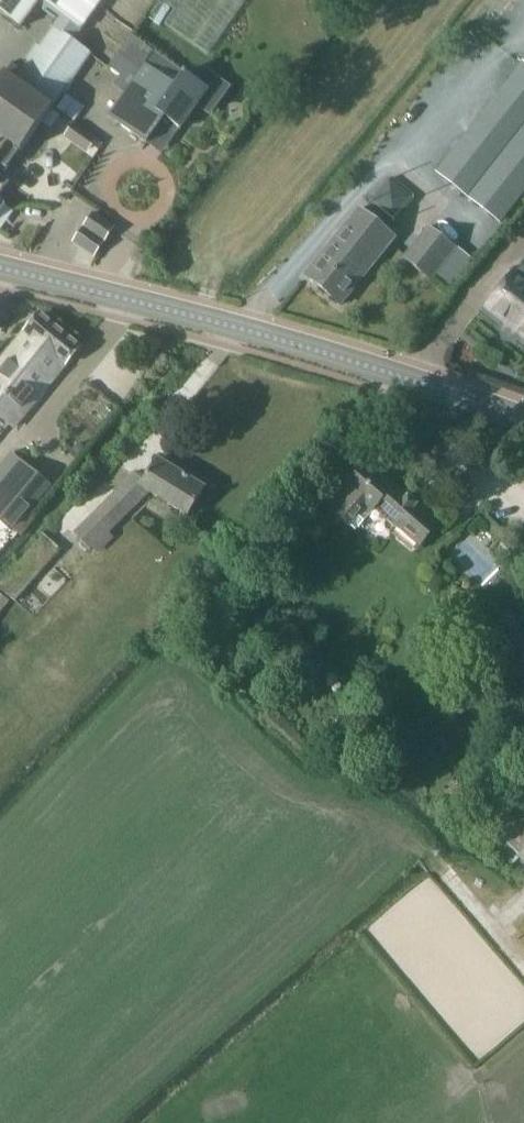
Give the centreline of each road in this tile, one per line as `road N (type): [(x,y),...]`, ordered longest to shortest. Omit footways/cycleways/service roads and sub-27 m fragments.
road 1 (secondary): [(523,423),(362,366),(0,269)]
road 2 (track): [(523,968),(415,845)]

